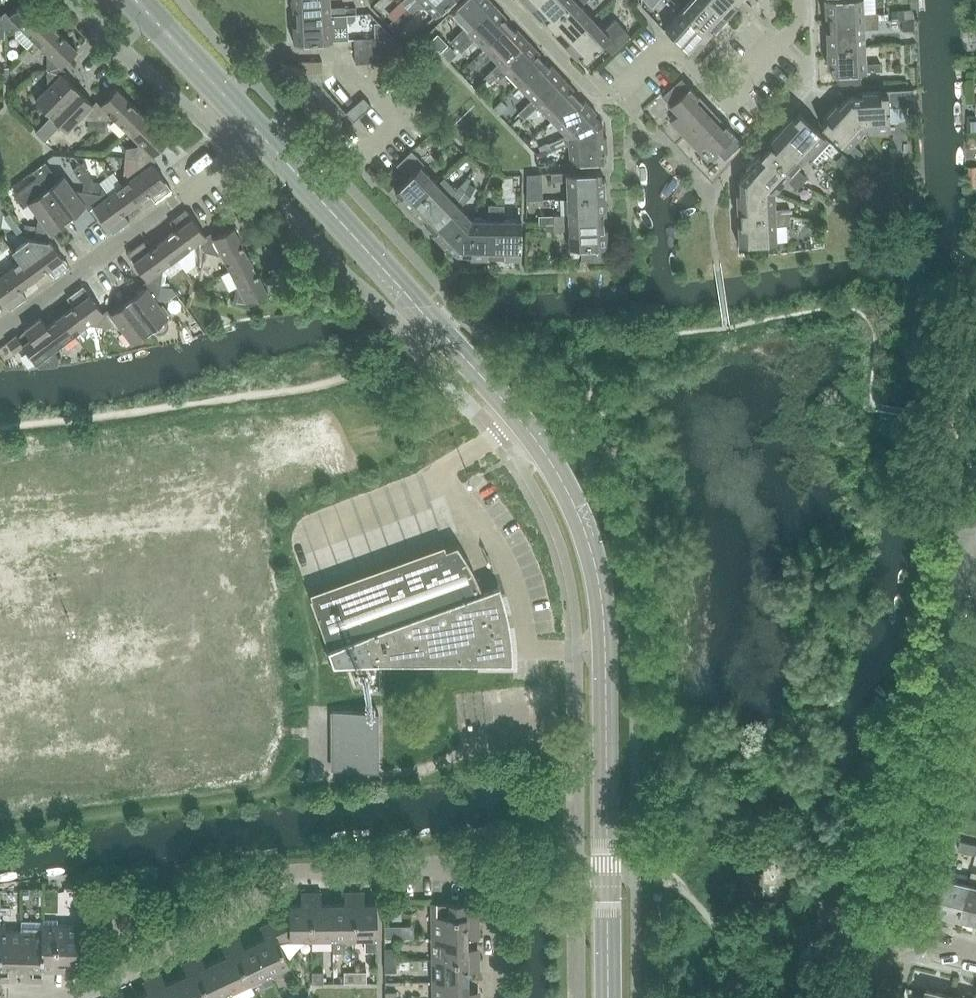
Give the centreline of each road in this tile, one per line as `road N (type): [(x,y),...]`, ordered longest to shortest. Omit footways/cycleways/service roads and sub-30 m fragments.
road 1 (tertiary): [(608,874),(606,634),(587,530),(533,433),(264,130)]
road 2 (residential): [(50,997),(245,919),(250,900),(300,872),(500,872)]
road 3 (residential): [(884,931),(975,543)]
road 4 (residential): [(264,130),(0,328)]
road 5 (tertiary): [(264,130),(140,0)]
road 6 (residential): [(802,0),(803,17),(785,40),(724,97)]
road 7 (residential): [(595,92),(509,0)]
road 8 (residential): [(500,997),(500,872)]
road 9 (tertiary): [(609,997),(608,874)]

